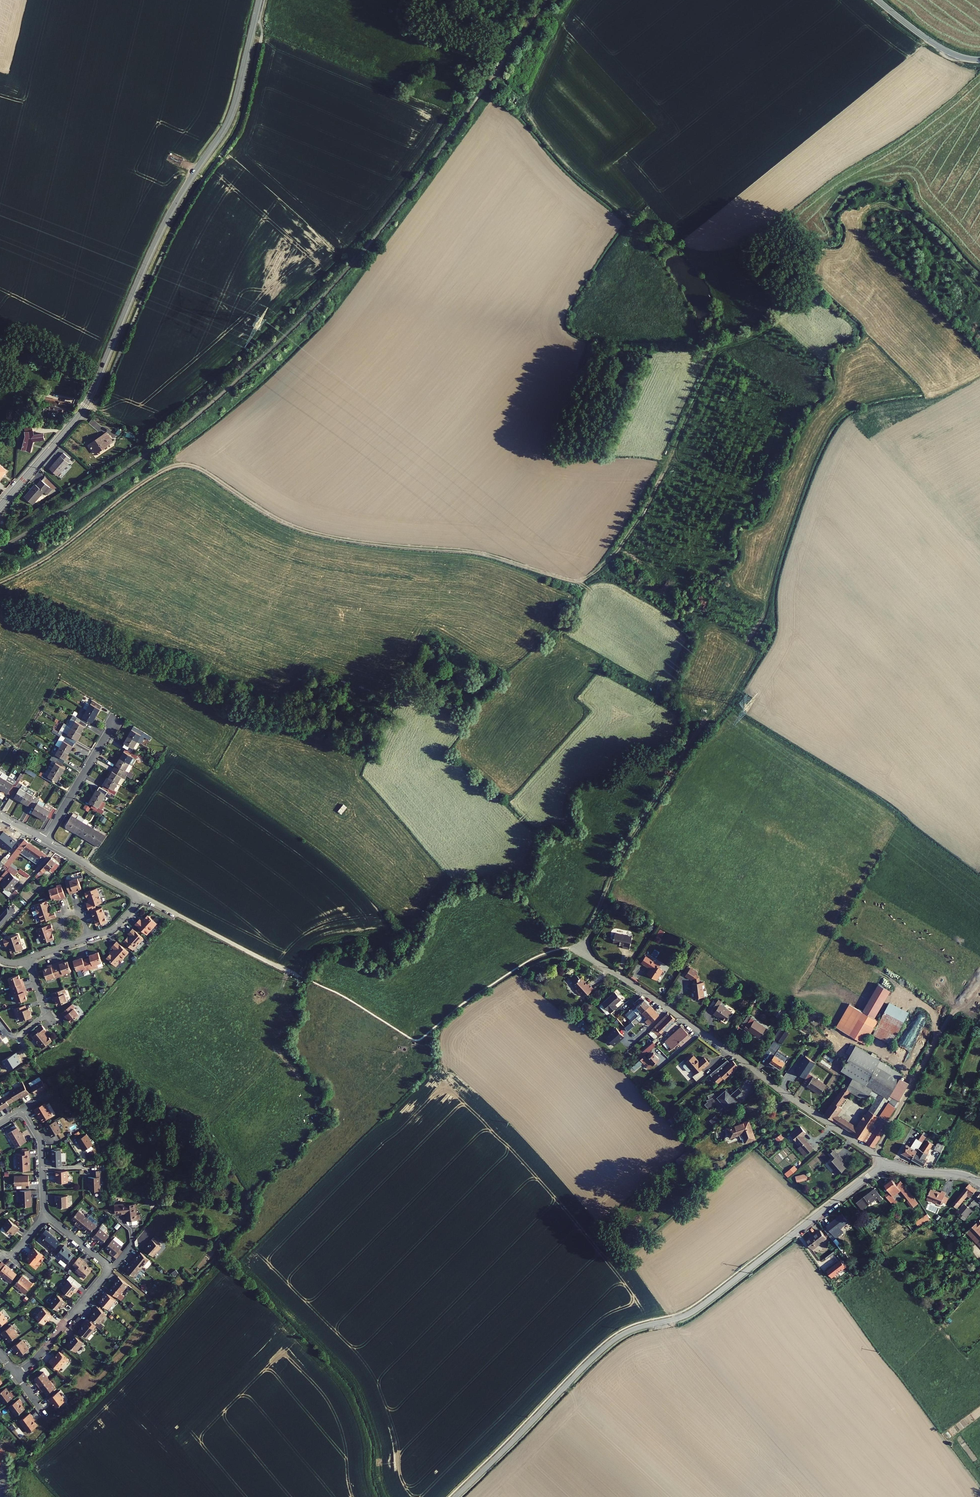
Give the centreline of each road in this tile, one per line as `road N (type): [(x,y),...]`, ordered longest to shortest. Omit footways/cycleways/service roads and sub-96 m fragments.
road 1 (track): [(0,581),(55,552),(140,484),(183,465),(302,530),(476,552),(580,582),(617,550),(645,510),(719,350),(781,320)]
road 2 (tertiary): [(259,0),(230,117),(165,223),(90,396),(0,506)]
road 3 (residential): [(455,1496),(612,1341),(697,1309),(889,1164)]
road 4 (residential): [(581,947),(889,1164)]
road 5 (track): [(581,947),(644,815),(709,723)]
road 6 (residential): [(46,1213),(106,1270),(15,1375)]
road 7 (track): [(875,1154),(952,1012)]
road 8 (residential): [(44,840),(116,719)]
road 9 (residential): [(26,959),(113,929),(140,896)]
road 10 (tertiary): [(877,0),(941,48),(979,60)]

